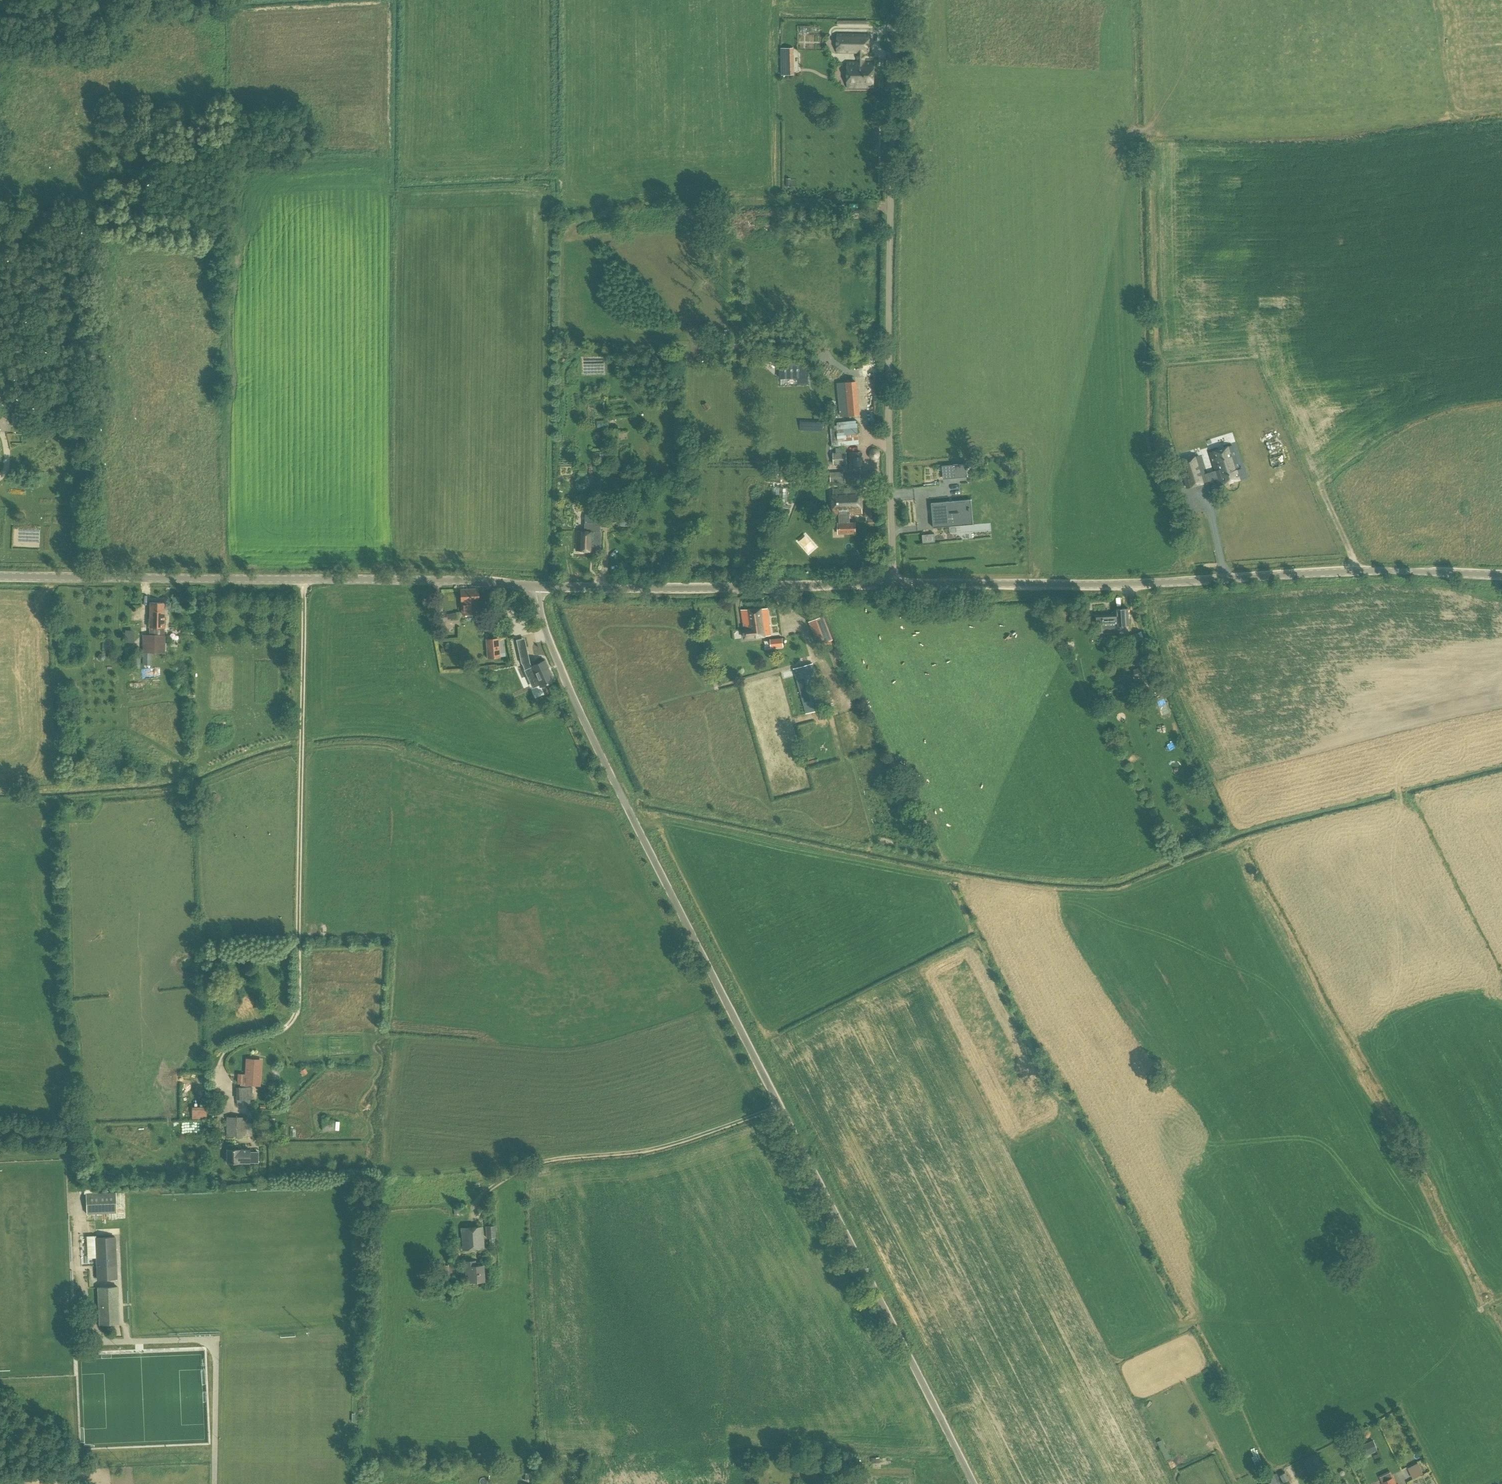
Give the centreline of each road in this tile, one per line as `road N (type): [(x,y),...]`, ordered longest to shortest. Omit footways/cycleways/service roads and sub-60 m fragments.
road 1 (unclassified): [(967,1483),(565,687),(534,587)]
road 2 (tertiary): [(1501,575),(1402,571),(1104,586),(889,586)]
road 3 (unclassified): [(889,586),(888,223),(898,0)]
road 4 (tertiary): [(534,587),(0,576)]
road 5 (tertiary): [(889,586),(534,587)]

